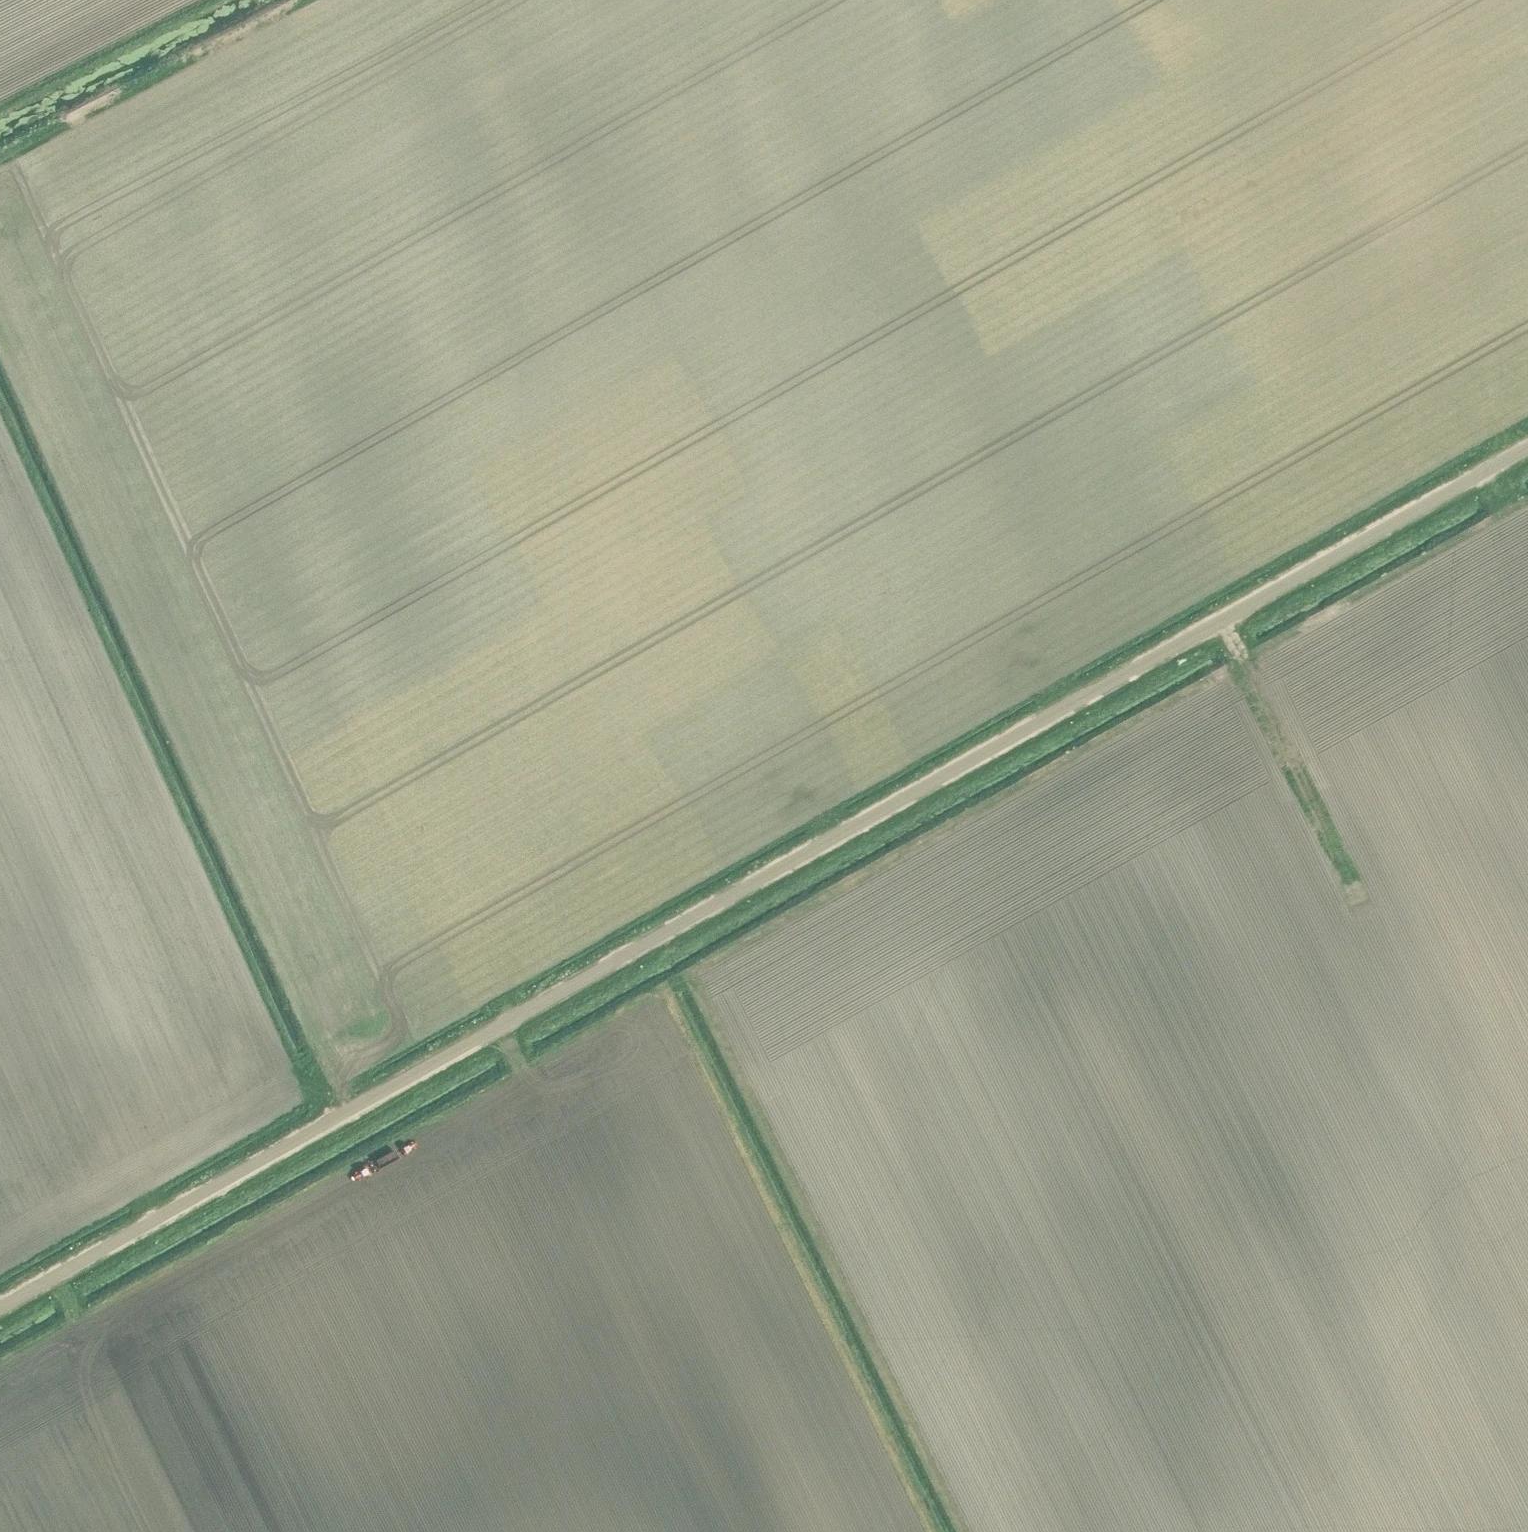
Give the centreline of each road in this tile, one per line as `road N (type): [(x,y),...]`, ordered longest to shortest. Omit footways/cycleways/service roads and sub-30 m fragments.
road 1 (unclassified): [(0,1308),(1527,448)]

